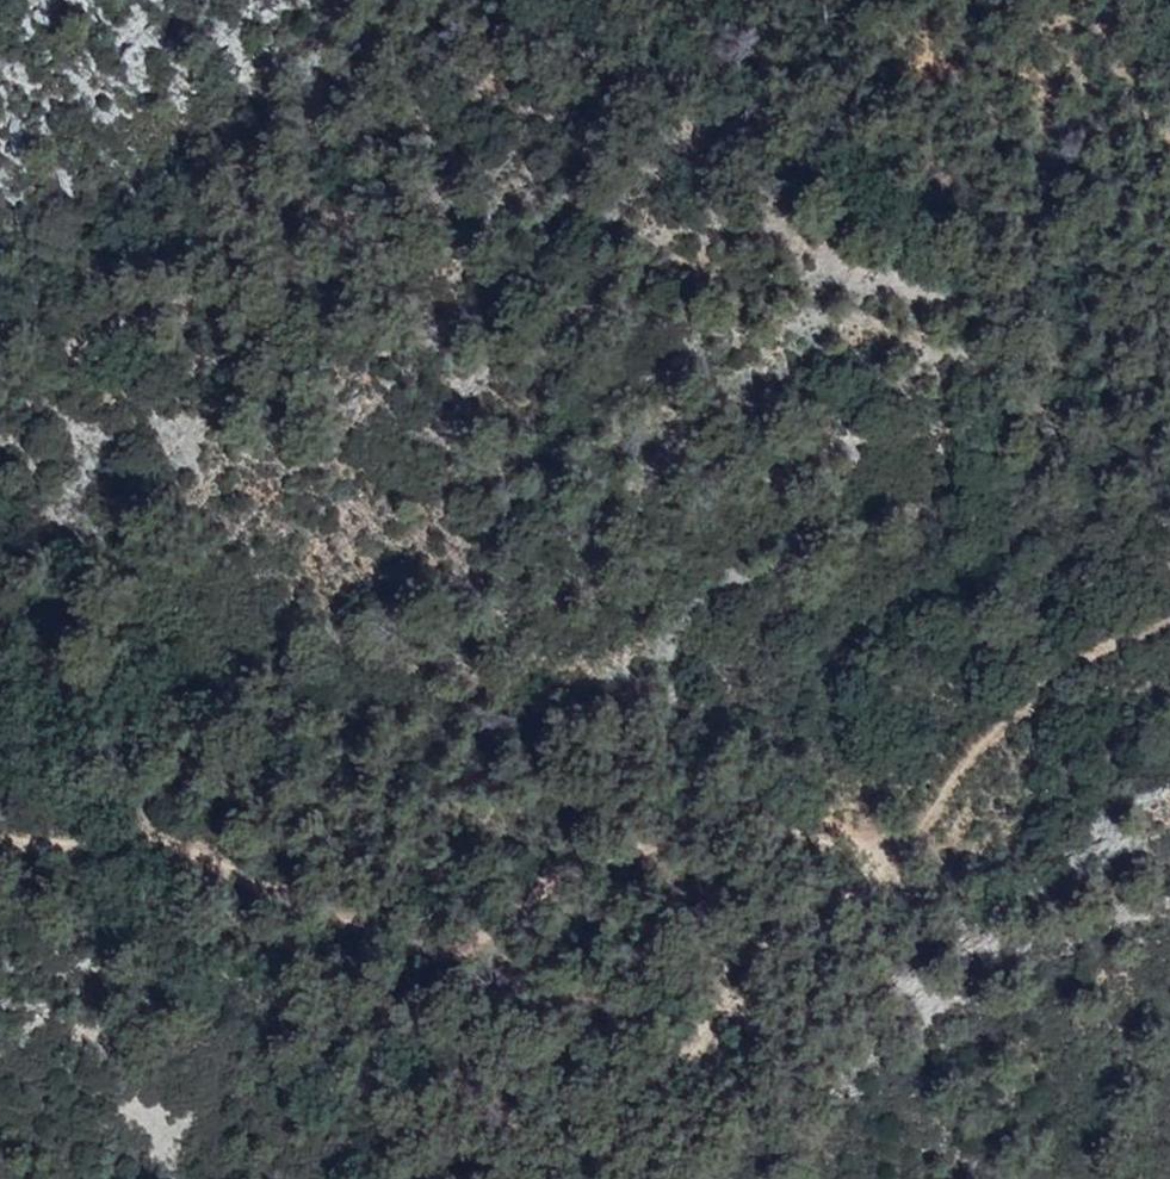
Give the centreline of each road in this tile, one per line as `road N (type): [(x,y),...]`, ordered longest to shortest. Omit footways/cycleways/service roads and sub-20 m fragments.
road 1 (track): [(0,842),(188,844),(326,913),(426,938),(513,913),(593,859),(667,863),(698,832),(732,819),(776,823),(824,843)]
road 2 (track): [(544,1178),(684,1053),(821,863),(824,843)]

